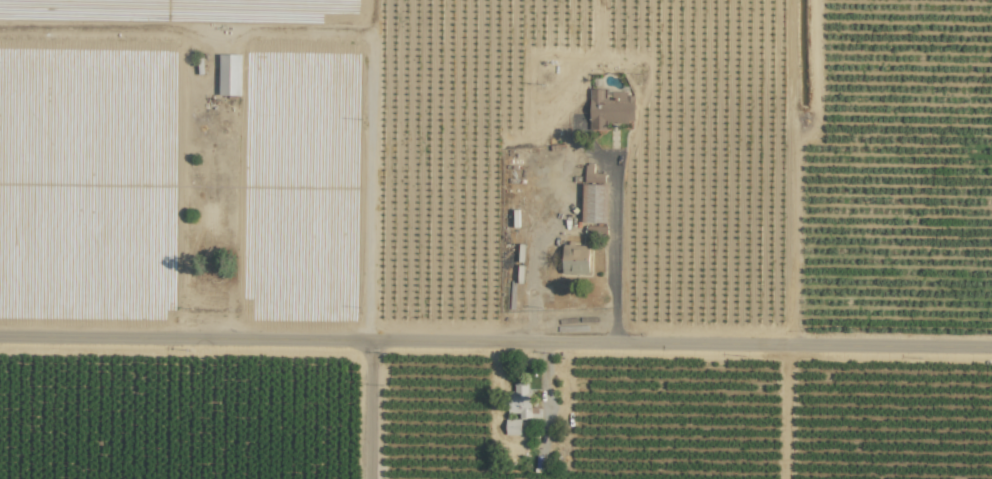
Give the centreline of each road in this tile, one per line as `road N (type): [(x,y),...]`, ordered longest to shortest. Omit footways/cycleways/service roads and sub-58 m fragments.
road 1 (residential): [(0,344),(372,338),(991,345)]
road 2 (track): [(613,339),(617,176),(606,162),(586,158),(562,172),(537,266),(535,339)]
road 3 (residential): [(372,338),(370,478)]

